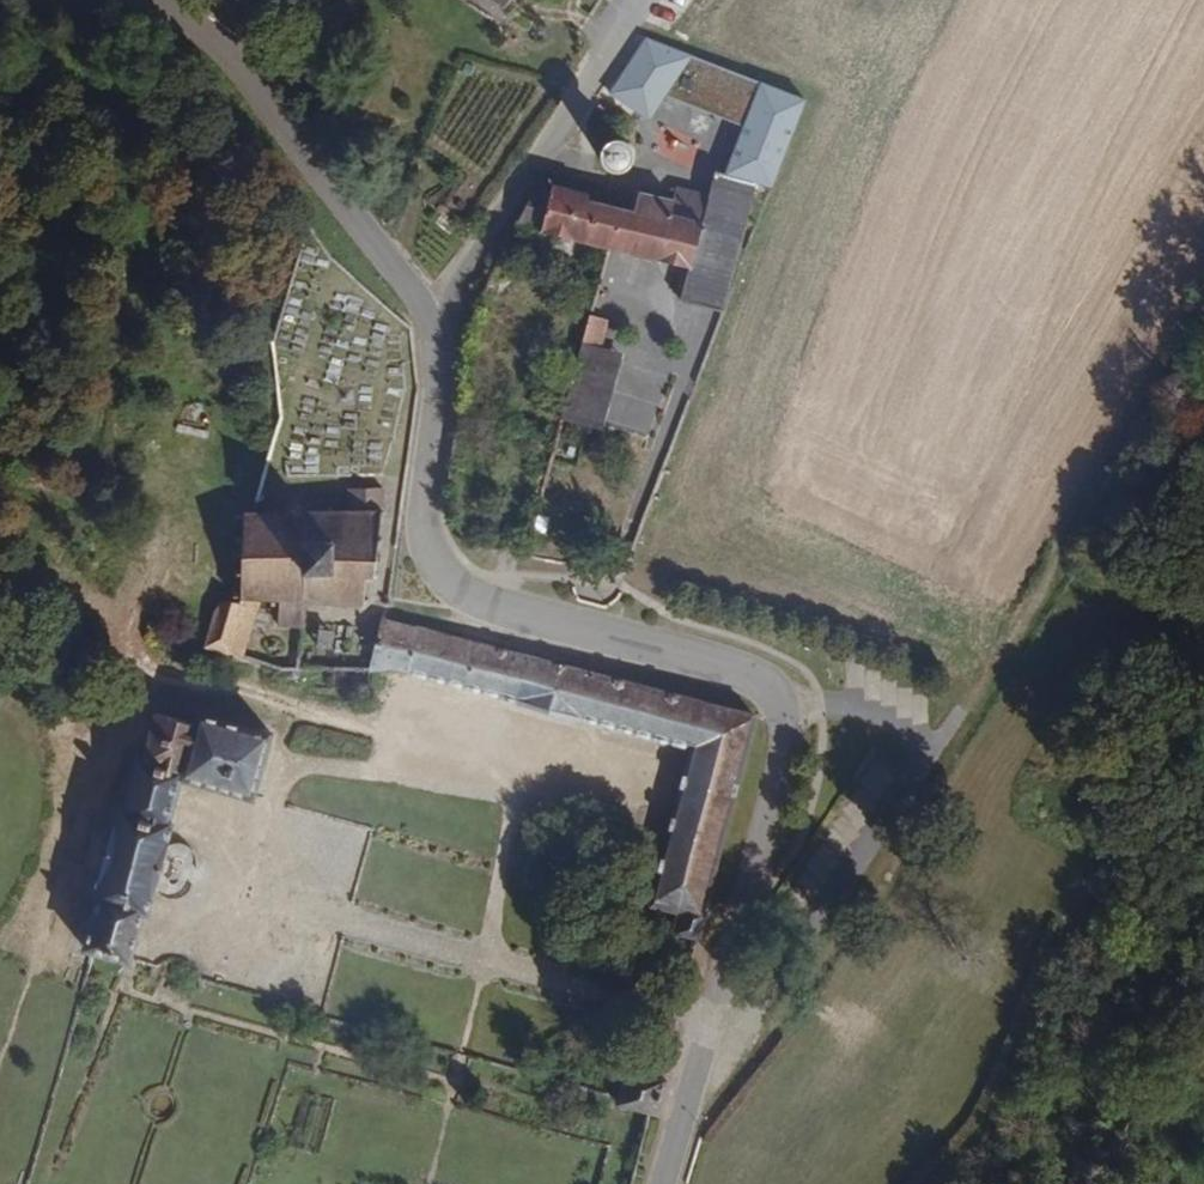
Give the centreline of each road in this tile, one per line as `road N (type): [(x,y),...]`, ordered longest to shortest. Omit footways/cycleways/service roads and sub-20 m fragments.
road 1 (unclassified): [(780,710),(763,681),(746,673),(504,609),(474,599),(456,583),(428,529),(444,376),(432,322),(246,75),(209,37)]
road 2 (residential): [(666,1183),(769,798),(782,739),(780,710)]

